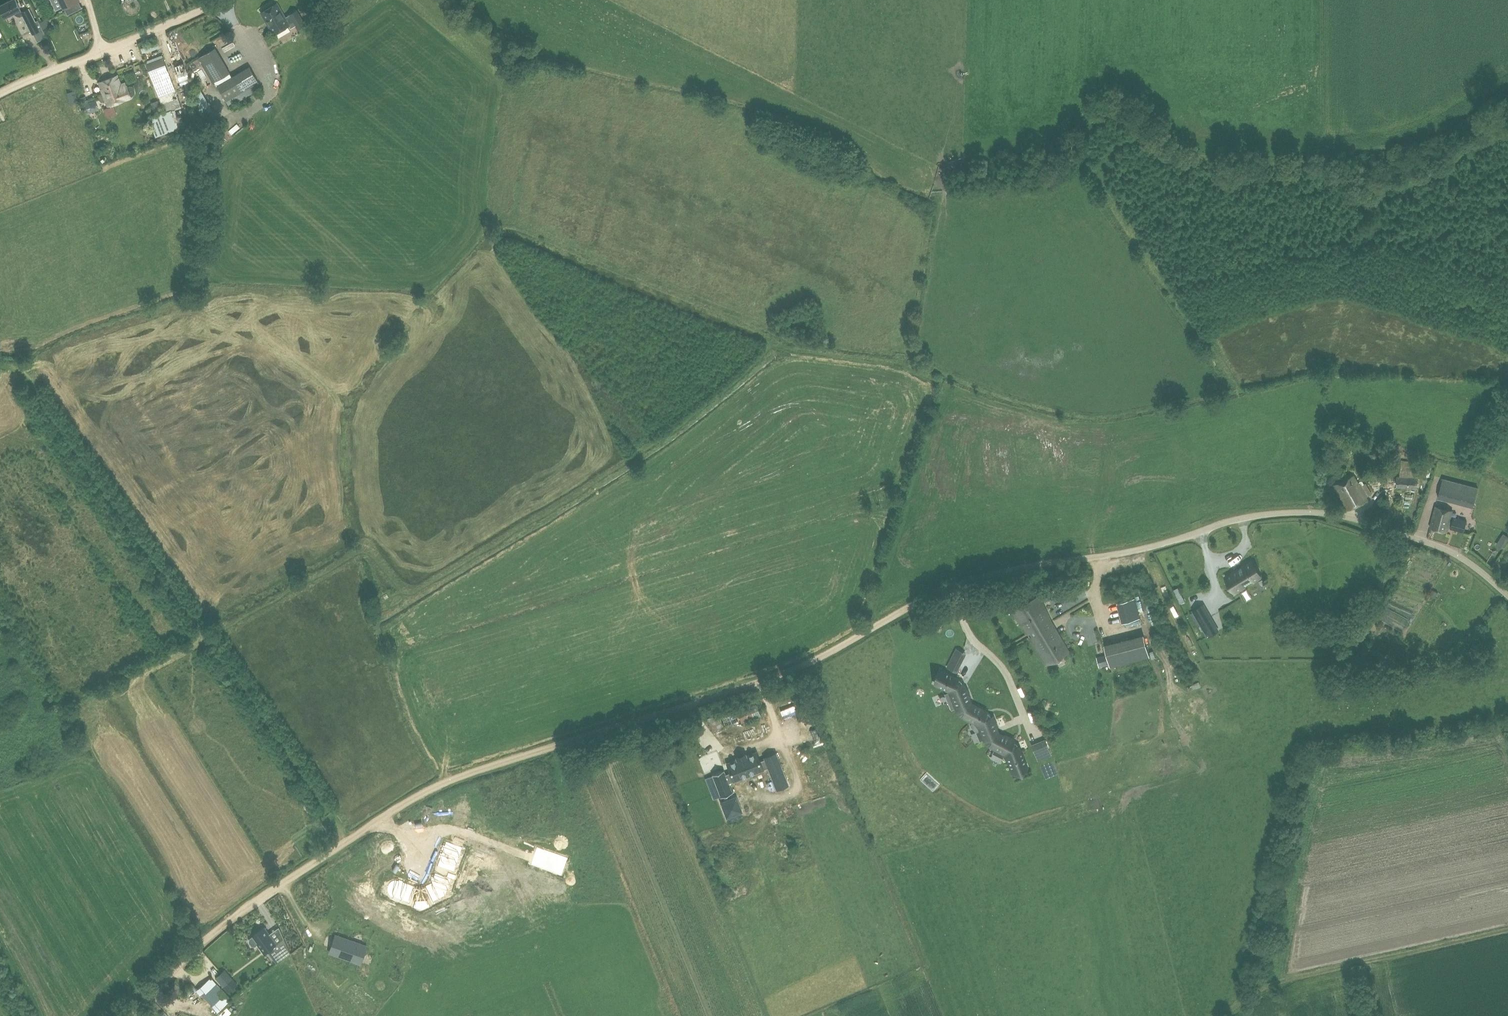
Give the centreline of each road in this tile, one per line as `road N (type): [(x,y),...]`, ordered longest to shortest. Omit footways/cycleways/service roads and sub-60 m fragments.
road 1 (track): [(131,1015),(201,941),(441,784),(782,674),(970,578),(1147,547)]
road 2 (unclassified): [(1507,595),(1450,550),(1339,516),(1259,515),(1147,547)]
road 3 (track): [(1222,1015),(1268,984),(1507,930)]
road 4 (track): [(0,93),(217,0)]

